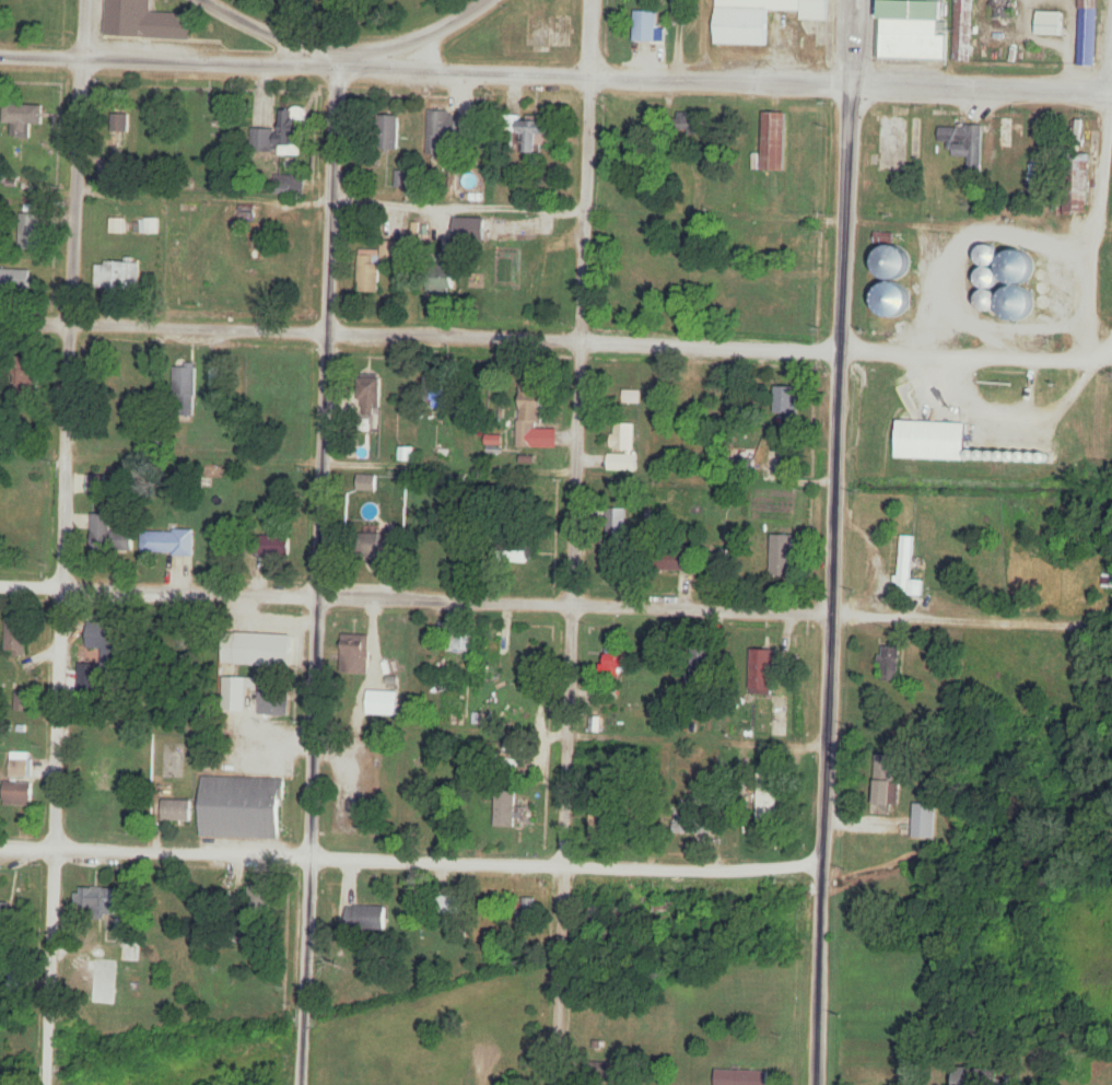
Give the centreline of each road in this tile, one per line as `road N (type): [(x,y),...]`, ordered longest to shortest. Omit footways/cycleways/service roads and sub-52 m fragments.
road 1 (residential): [(1111,360),(0,319)]
road 2 (residential): [(1111,94),(0,57)]
road 3 (residential): [(45,1084),(84,0)]
road 4 (residential): [(556,1084),(593,0)]
road 5 (residential): [(300,1084),(338,51)]
road 6 (residential): [(833,612),(0,585)]
road 7 (residential): [(823,870),(0,846)]
road 8 (residential): [(818,1084),(840,351)]
road 9 (residential): [(840,351),(858,0)]
road 10 (residential): [(487,0),(412,38),(359,51),(295,45),(198,0)]
road 11 (residential): [(1092,360),(1111,109)]

